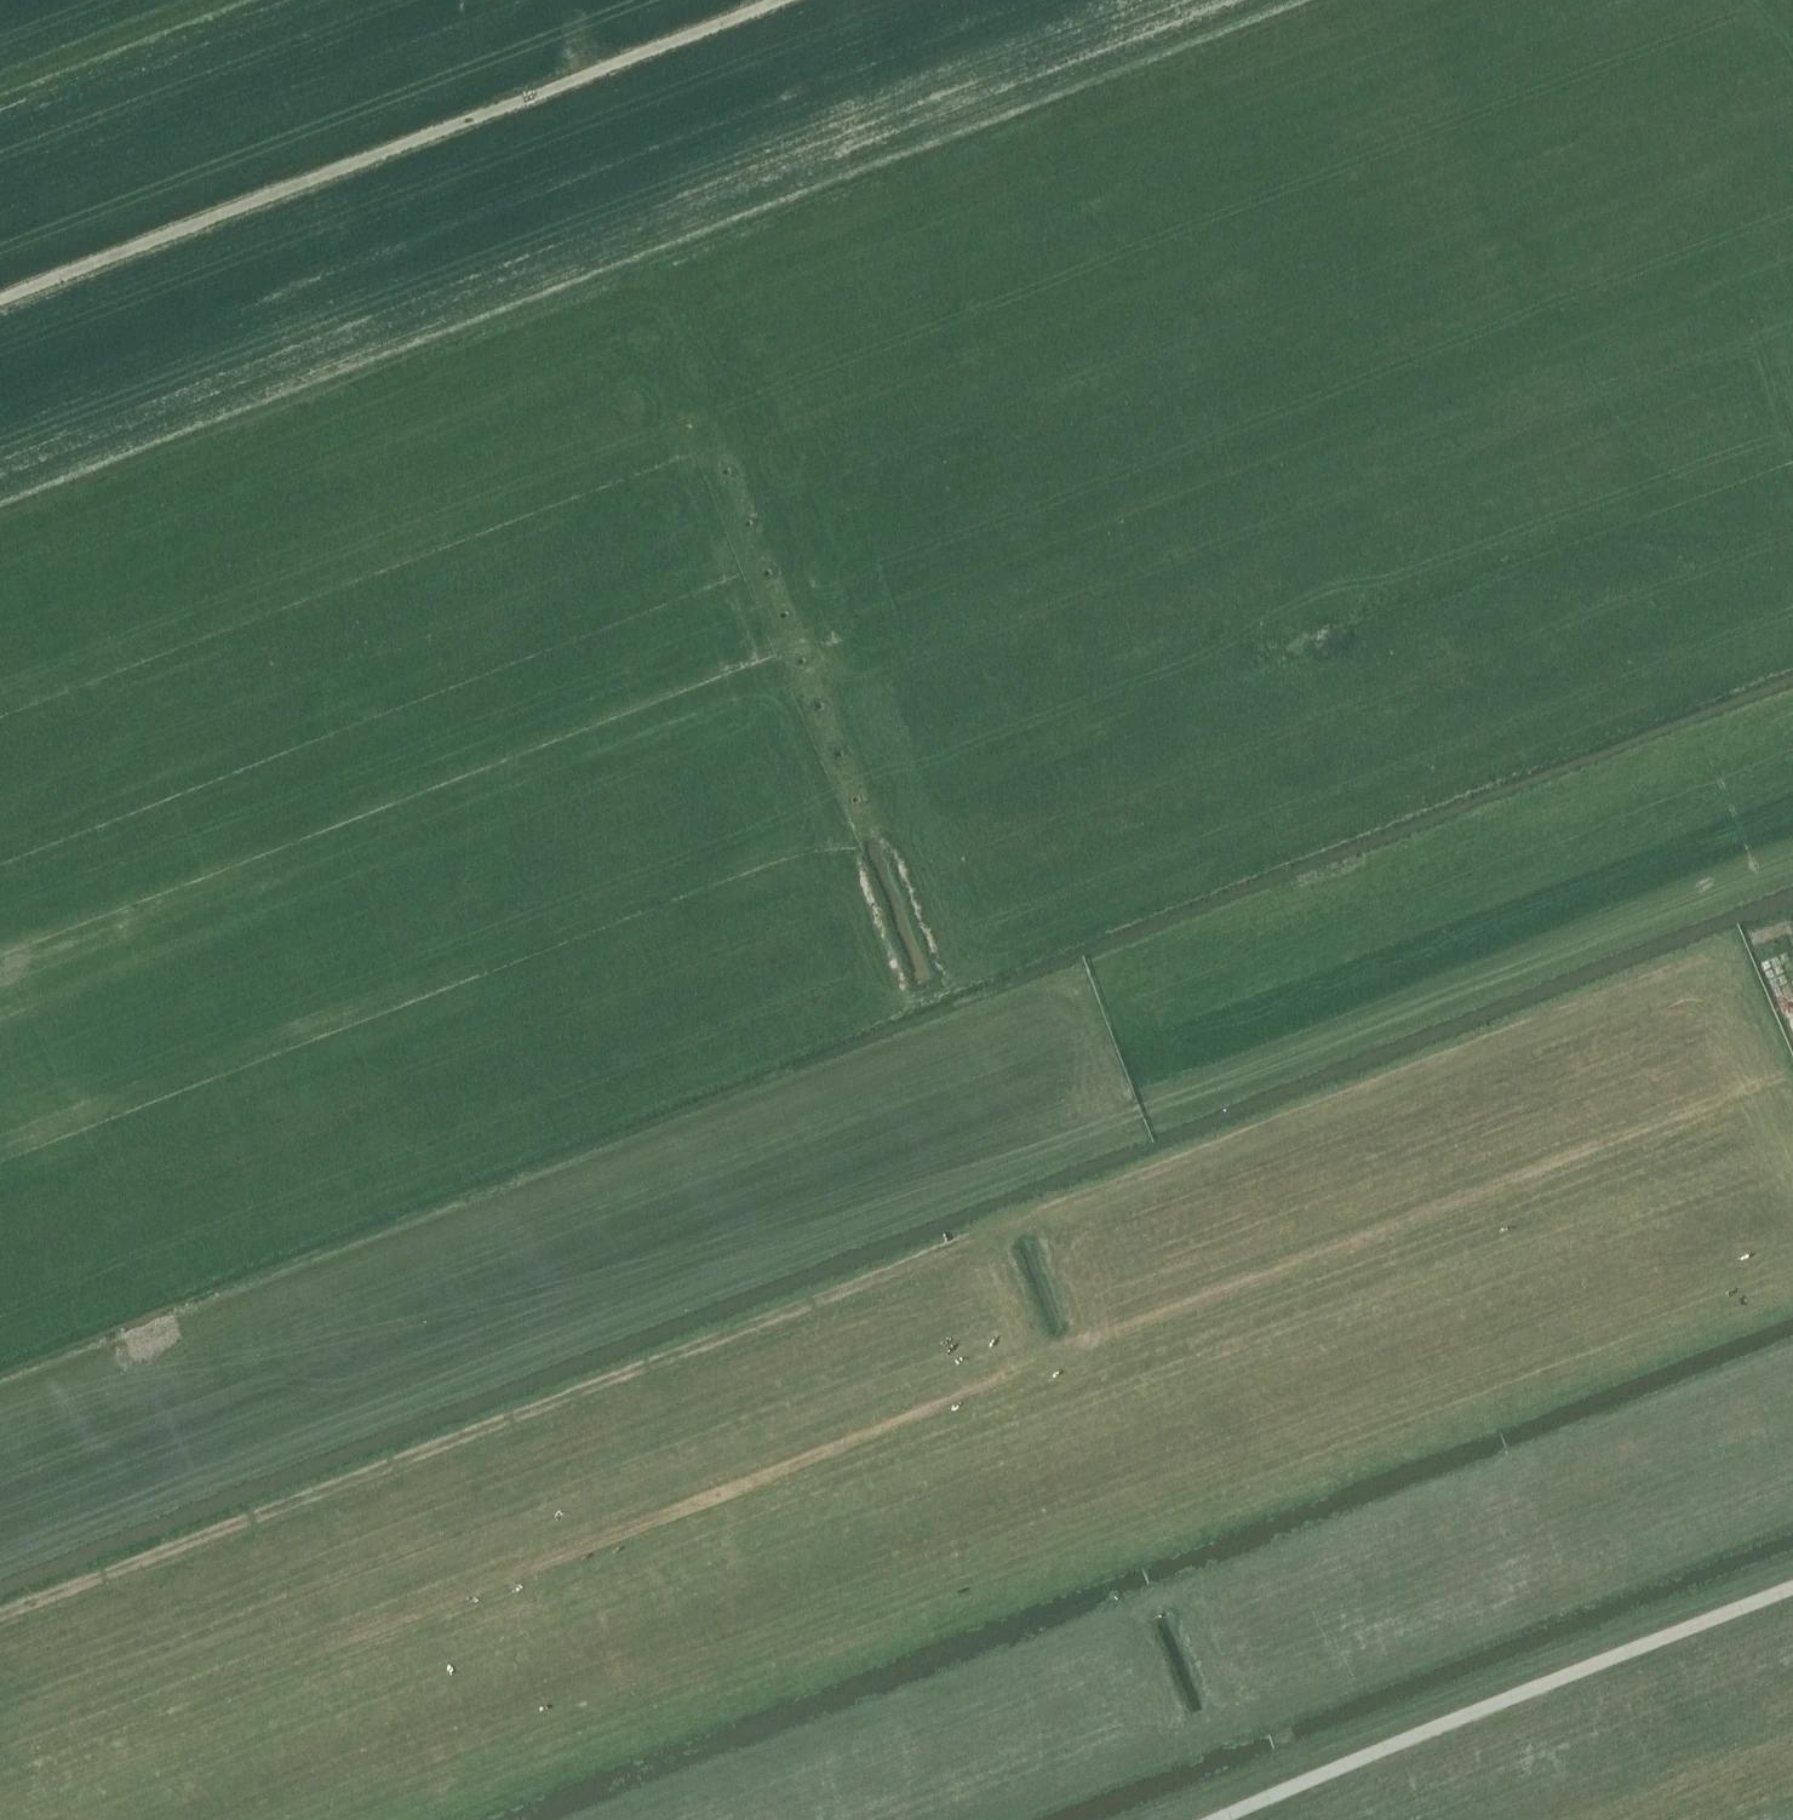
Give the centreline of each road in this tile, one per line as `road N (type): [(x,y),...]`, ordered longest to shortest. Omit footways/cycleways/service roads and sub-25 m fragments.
road 1 (track): [(781,0),(0,302)]
road 2 (track): [(1221,1819),(1792,1593)]

